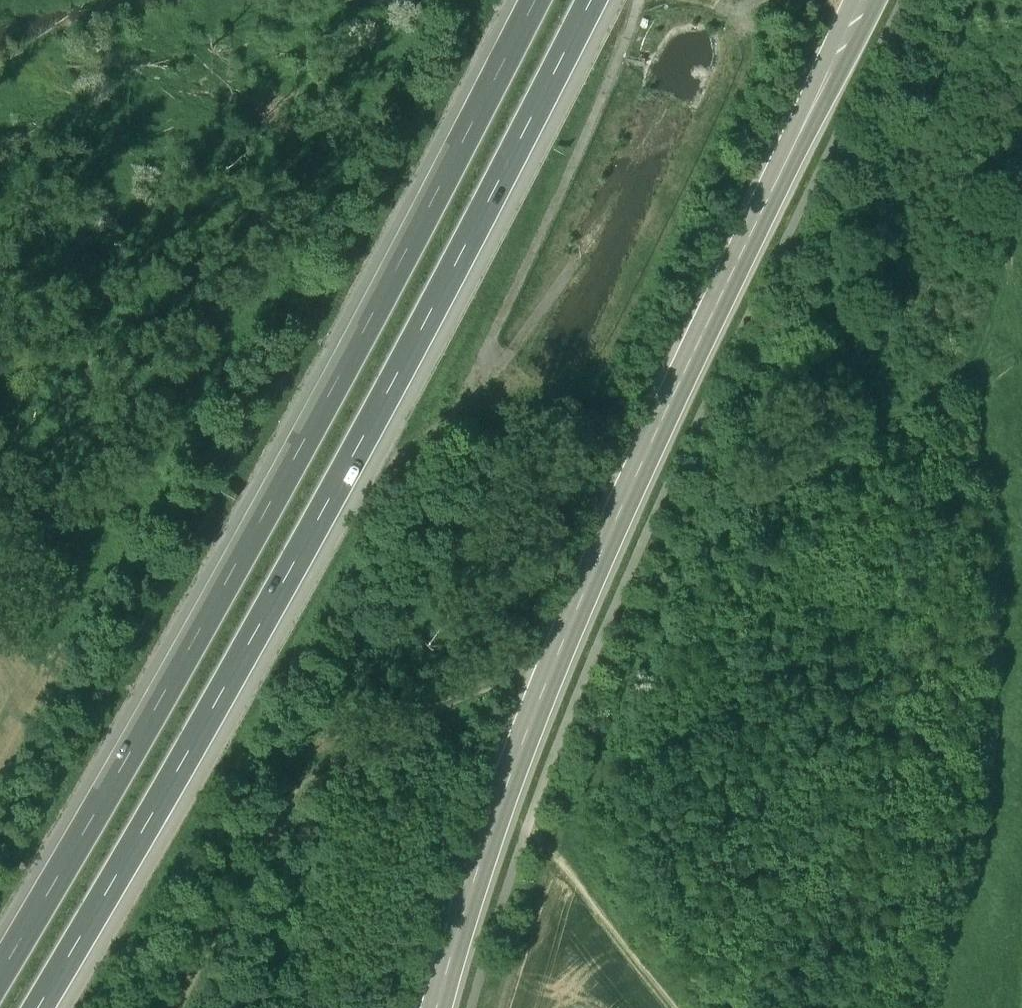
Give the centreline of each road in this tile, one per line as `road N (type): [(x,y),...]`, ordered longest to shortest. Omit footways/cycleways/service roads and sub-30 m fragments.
road 1 (motorway): [(43,1007),(176,777),(584,0)]
road 2 (motorway): [(534,0),(128,759),(0,974)]
road 3 (unclassified): [(438,1007),(559,655),(869,0)]
road 4 (track): [(501,1007),(546,841),(686,557),(954,380),(990,317),(1021,204)]
road 5 (track): [(170,1007),(267,836),(329,770),(469,692),(559,655)]
road 6 (track): [(674,1007),(546,841),(495,822)]

